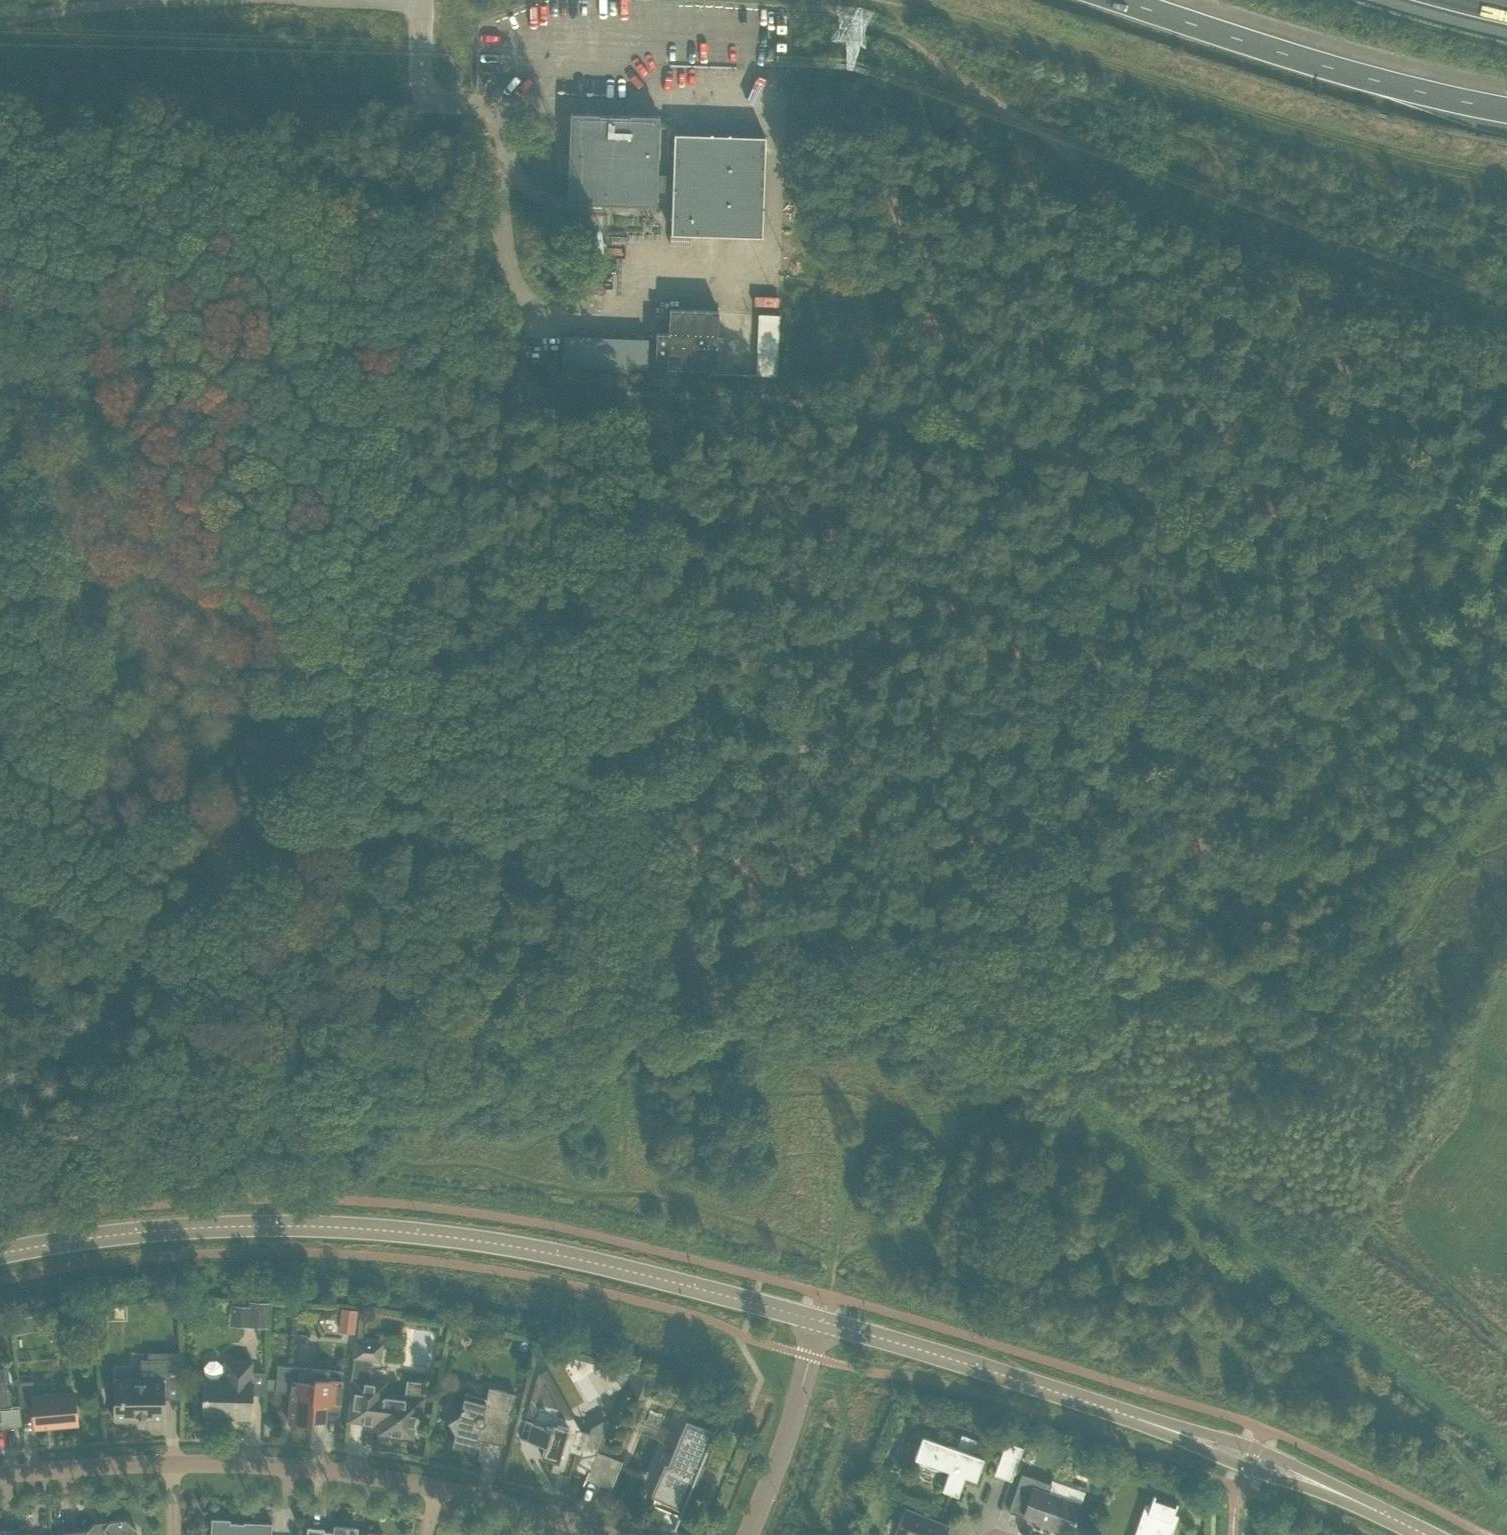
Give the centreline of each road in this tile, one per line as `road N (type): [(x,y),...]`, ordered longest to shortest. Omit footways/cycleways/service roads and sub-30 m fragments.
road 1 (track): [(916,963),(1033,966),(1080,461),(1090,162)]
road 2 (unclassified): [(0,1255),(188,1224),(341,1224),(510,1244),(819,1324)]
road 3 (track): [(1506,802),(1335,996),(1314,1006),(1252,981),(1033,966),(1027,1064)]
road 4 (track): [(0,1146),(645,1010)]
road 5 (track): [(885,3),(1506,173)]
road 6 (track): [(1090,162),(1506,326)]
road 7 (track): [(645,1010),(916,963),(1027,1064)]
road 8 (trunk): [(1114,0),(1306,64),(1506,111)]
road 9 (track): [(1404,625),(1252,981)]
road 10 (unclassified): [(819,1324),(1048,1383),(1185,1434)]
road 11 (track): [(1404,625),(1362,619),(1080,451)]
road 12 (track): [(1306,1287),(1027,1064)]
road 13 (track): [(717,766),(1053,711)]
road 14 (track): [(1506,373),(1404,625)]
road 15 (residential): [(437,1486),(172,1463)]
road 16 (track): [(885,3),(936,65),(1090,162)]
road 17 (residential): [(745,1534),(819,1324)]
road 18 (residential): [(607,1534),(437,1486)]
road 19 (residential): [(0,1474),(172,1463)]
road 20 (unclassified): [(1313,1482),(1254,1446),(1185,1434)]
road 21 (unclassified): [(1185,1434),(1213,1455),(1313,1482)]
road 22 (unclassified): [(1426,1534),(1313,1482)]

